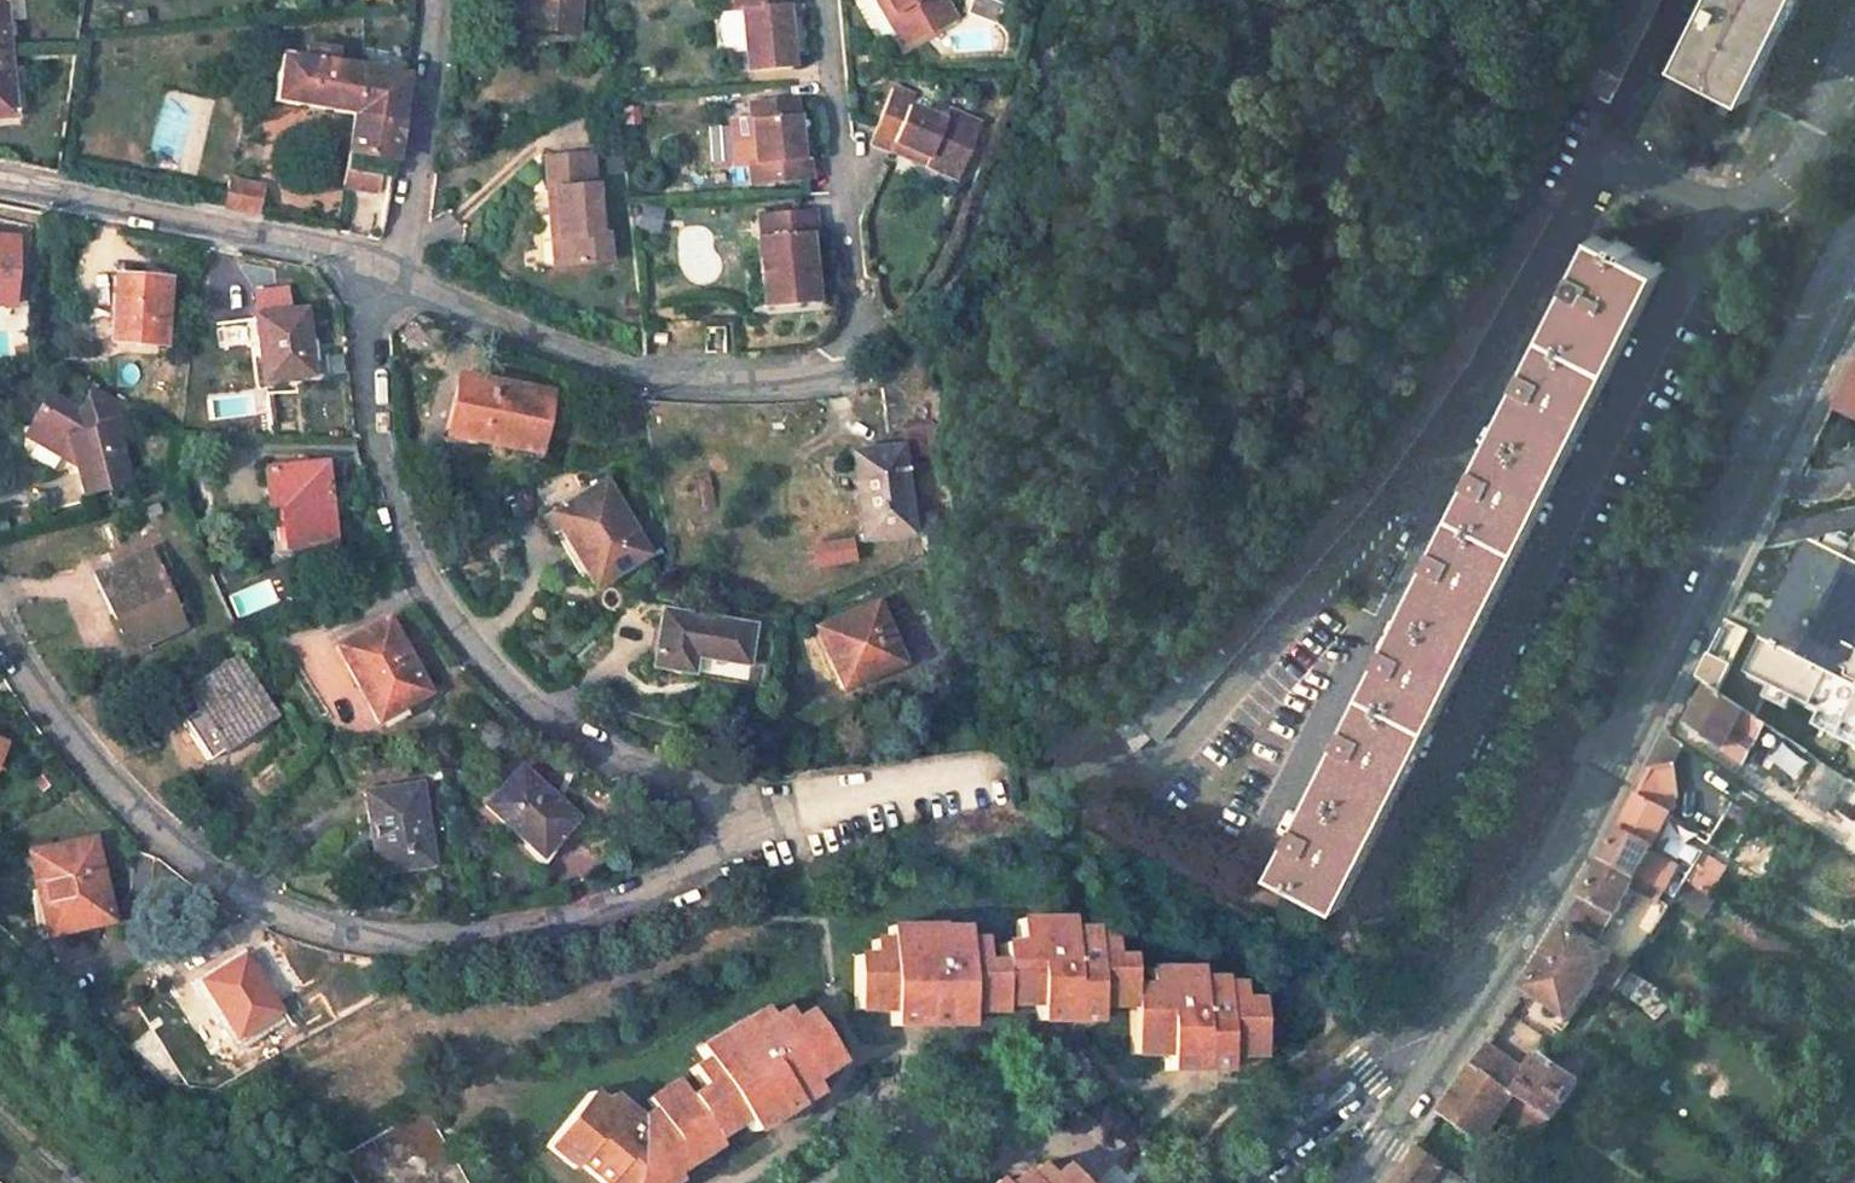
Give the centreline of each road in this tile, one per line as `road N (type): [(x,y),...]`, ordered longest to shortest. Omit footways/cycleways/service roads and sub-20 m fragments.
road 1 (residential): [(0,632),(78,750),(145,823),(203,871),(271,910),(346,933),(425,940),(502,932),(575,912),(677,874),(718,842),(737,796)]
road 2 (secondary): [(1854,289),(1603,792),(1455,1040)]
road 3 (residential): [(737,796),(665,782),(567,737),(511,692),(431,595),(389,498),(372,427),(378,264)]
road 4 (residential): [(378,264),(490,320),(631,371),(833,372),(888,352)]
road 5 (residential): [(0,181),(378,264)]
road 6 (residential): [(737,796),(1085,768)]
road 7 (residential): [(378,264),(400,241),(415,193),(439,61),(430,0)]
road 8 (residential): [(1455,1040),(1423,1037),(1384,1056),(1243,1182)]
road 9 (secondary): [(1455,1040),(1363,1182)]

